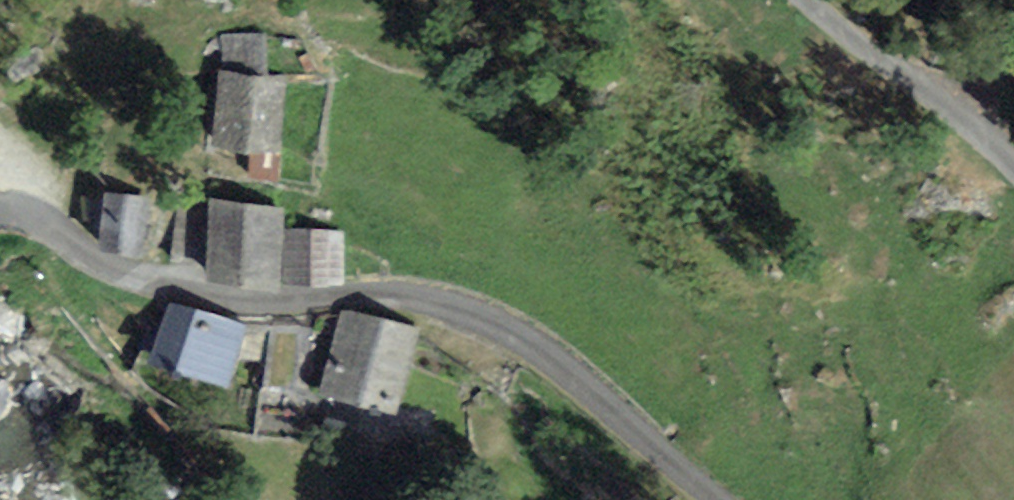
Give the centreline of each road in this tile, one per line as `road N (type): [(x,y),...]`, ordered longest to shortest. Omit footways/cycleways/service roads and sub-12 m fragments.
road 1 (unclassified): [(717,499),(577,375),(471,316),(382,295),(282,304),(191,294),(118,271),(35,217),(0,207)]
road 2 (track): [(796,0),(891,88),(987,135),(1013,168)]

